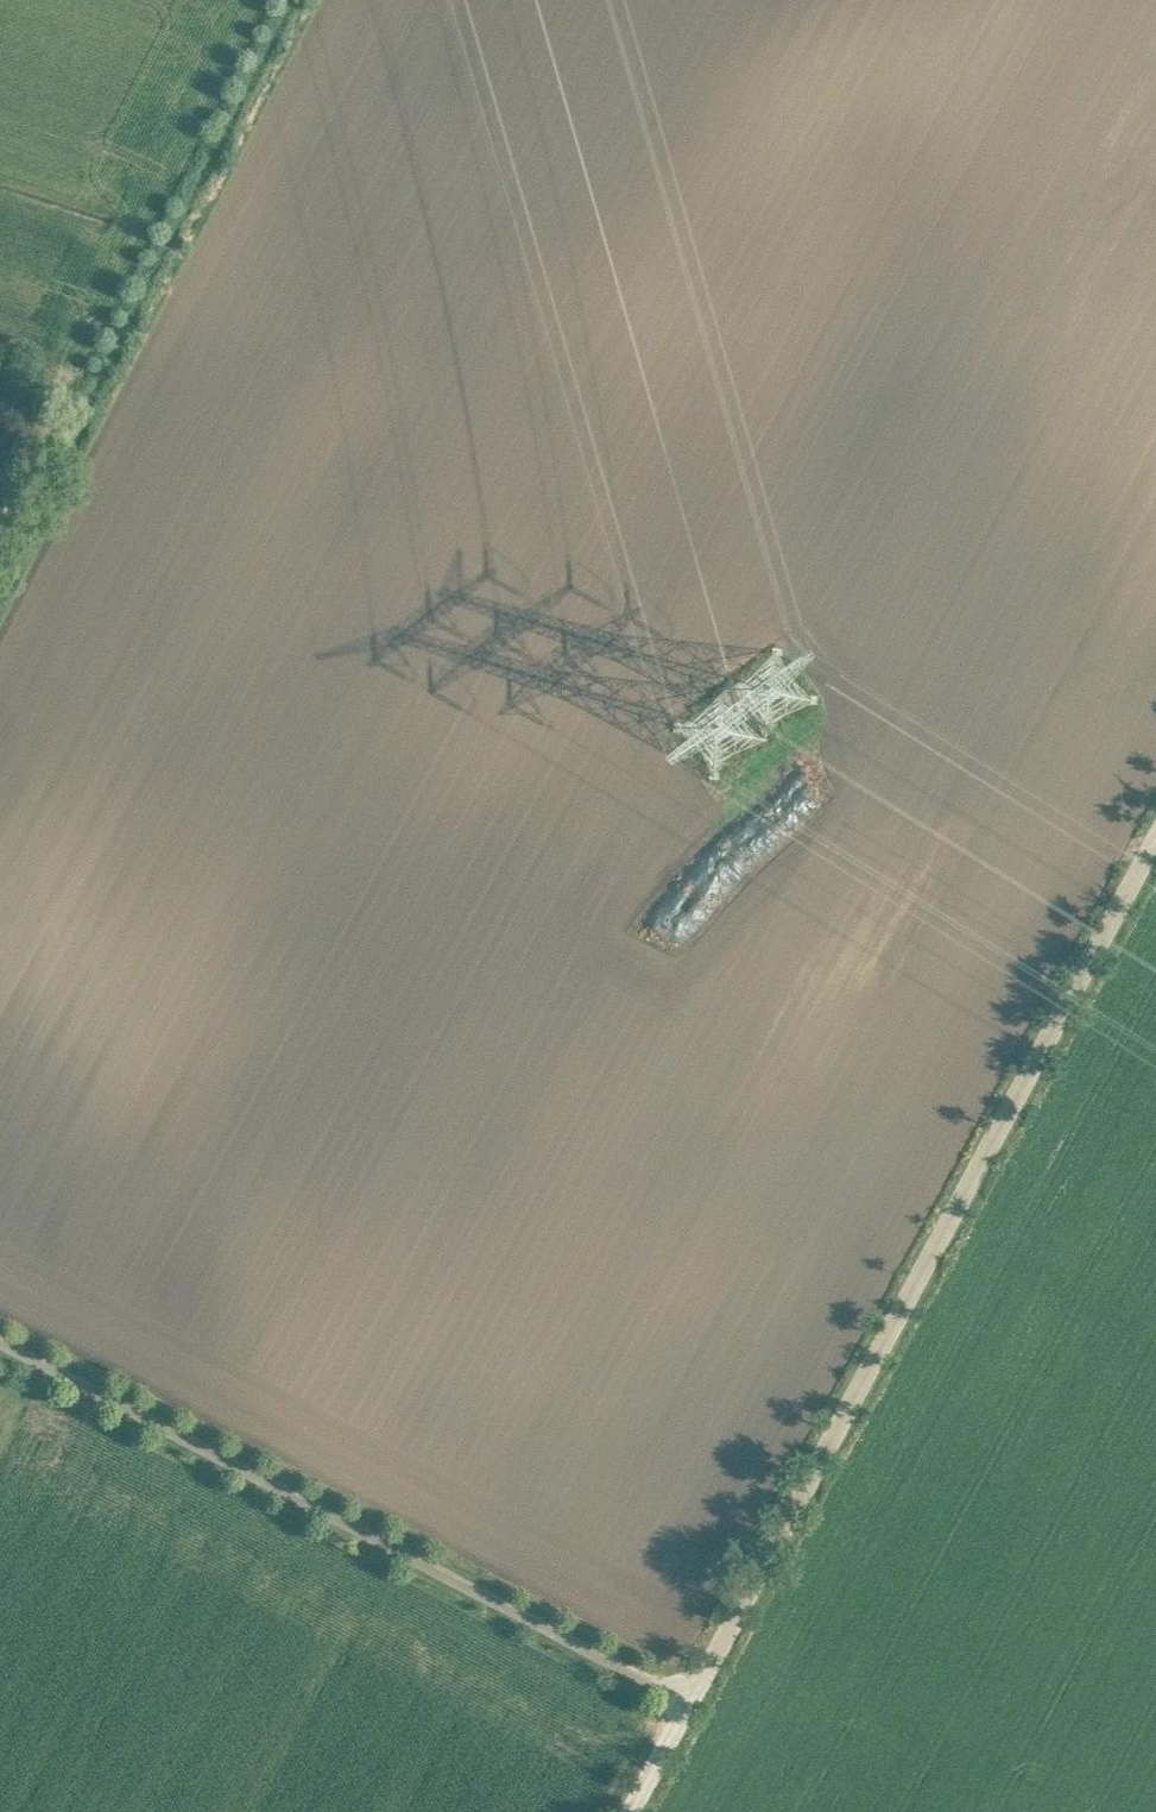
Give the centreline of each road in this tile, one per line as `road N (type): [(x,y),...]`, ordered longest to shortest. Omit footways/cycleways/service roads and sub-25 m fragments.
road 1 (track): [(1155,842),(631,1811)]

